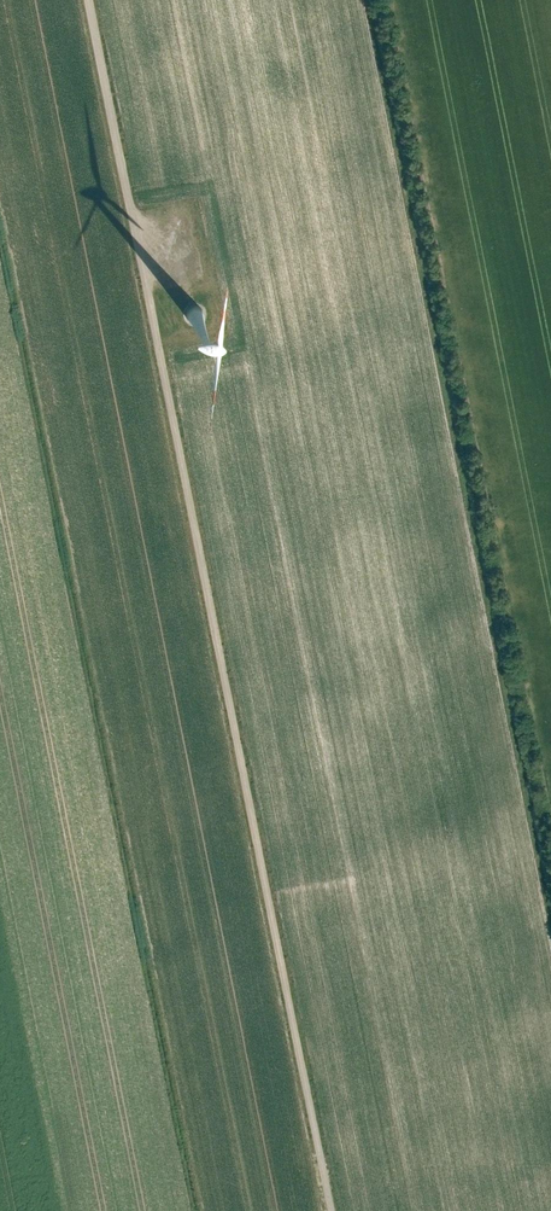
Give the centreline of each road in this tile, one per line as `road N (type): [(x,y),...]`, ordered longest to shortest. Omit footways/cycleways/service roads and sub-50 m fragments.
road 1 (track): [(86,0),(329,1210)]

